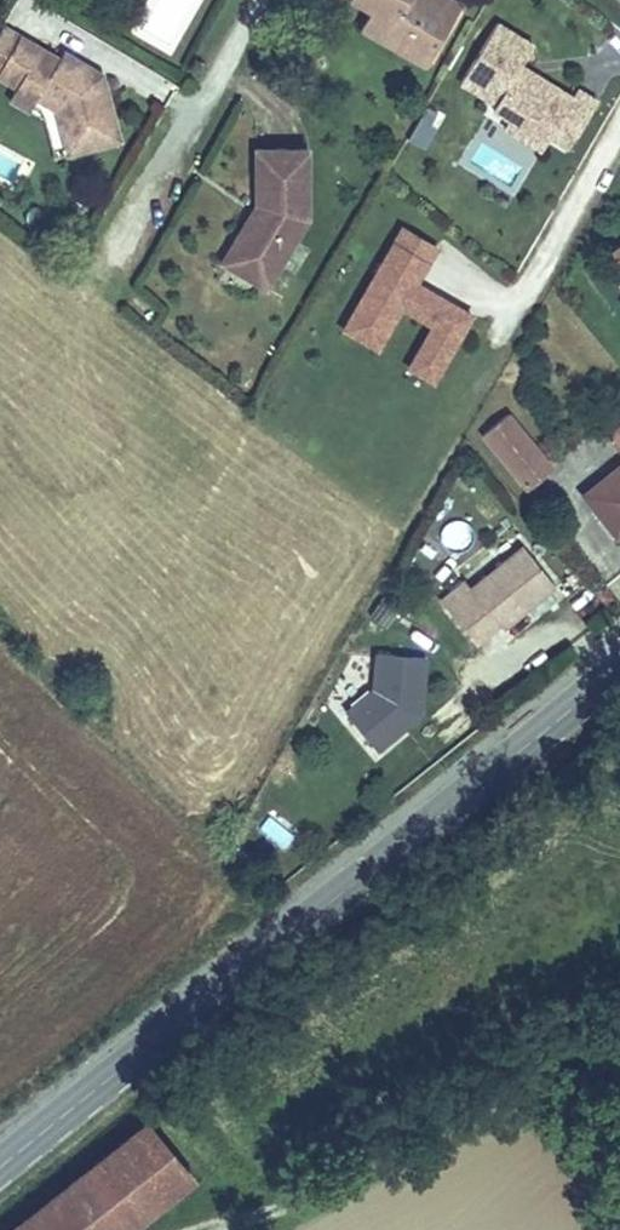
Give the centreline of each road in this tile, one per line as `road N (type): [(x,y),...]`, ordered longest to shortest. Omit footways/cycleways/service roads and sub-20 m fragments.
road 1 (secondary): [(0,1166),(619,668)]
road 2 (residential): [(116,259),(258,0)]

